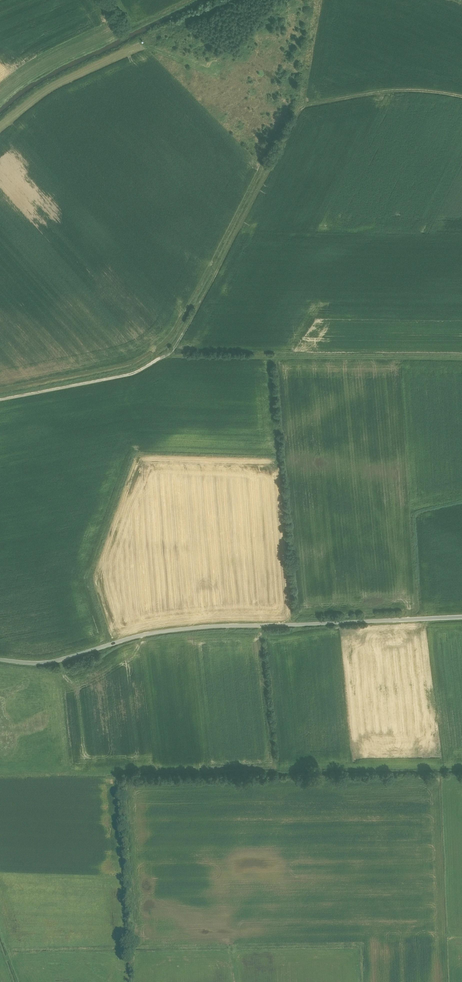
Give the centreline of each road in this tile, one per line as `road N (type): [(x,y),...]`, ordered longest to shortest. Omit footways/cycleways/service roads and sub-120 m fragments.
road 1 (track): [(461,98),(374,93),(312,107),(275,160),(203,301),(160,360),(0,401)]
road 2 (unclassified): [(0,660),(54,662),(187,629),(461,616)]
road 3 (track): [(160,360),(461,359)]

